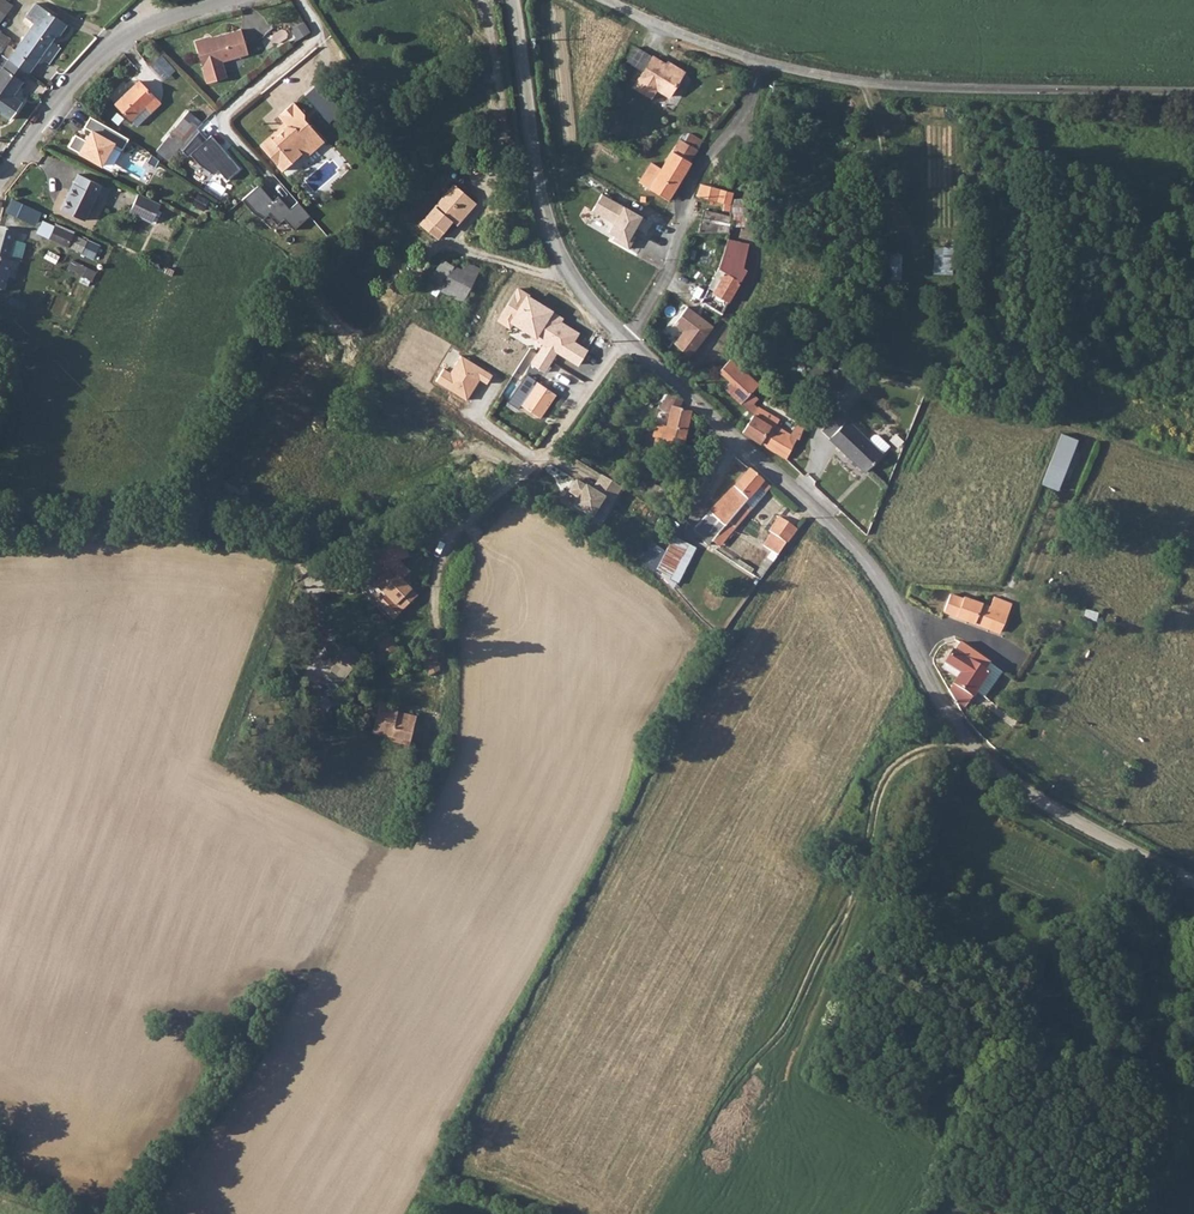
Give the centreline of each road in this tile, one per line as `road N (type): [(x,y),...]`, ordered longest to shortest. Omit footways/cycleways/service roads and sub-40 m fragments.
road 1 (tertiary): [(625,338),(872,571),(928,689),(979,756),(1039,803),(1193,884)]
road 2 (unclassified): [(605,0),(727,51),(856,84),(1193,94)]
road 3 (residential): [(625,338),(543,449),(466,519),(443,555),(435,621),(445,673),(440,697),(424,696),(418,679)]
road 4 (tertiary): [(512,0),(551,227),(591,303),(625,338)]
road 5 (track): [(625,338),(667,283),(687,199),(742,121),(761,62)]
road 6 (unclassified): [(223,0),(136,31),(88,68),(0,177)]

